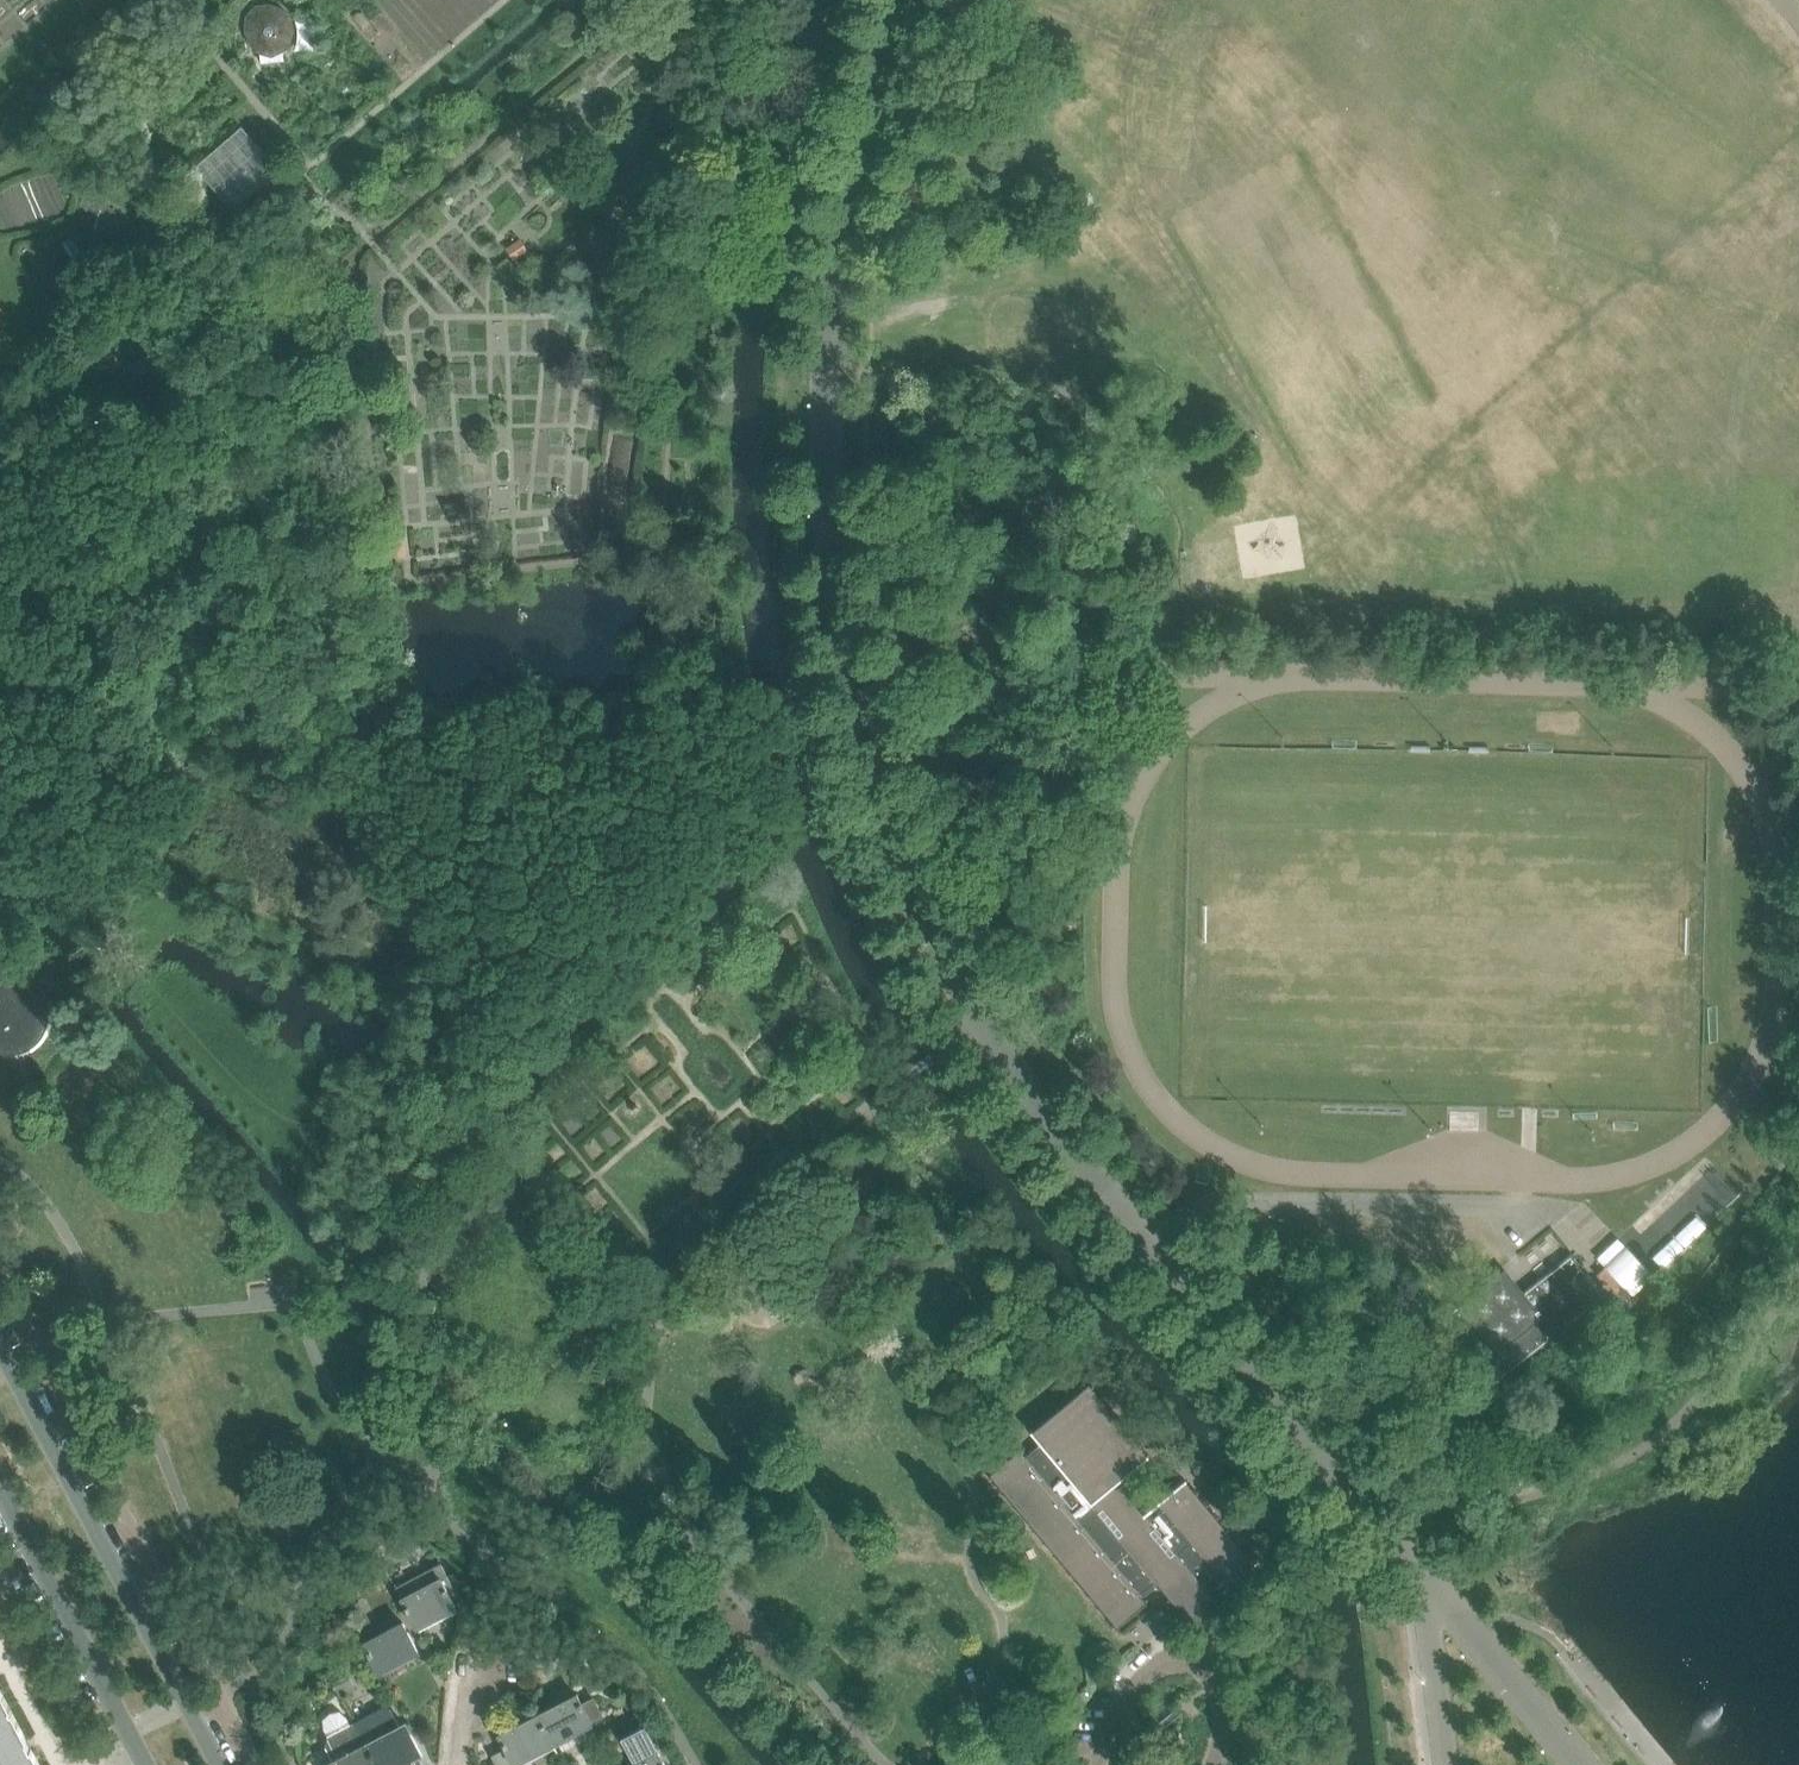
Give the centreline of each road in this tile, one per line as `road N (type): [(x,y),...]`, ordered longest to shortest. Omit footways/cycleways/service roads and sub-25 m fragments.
road 1 (secondary): [(225,1764),(0,1345)]
road 2 (secondary): [(0,1495),(140,1764)]

